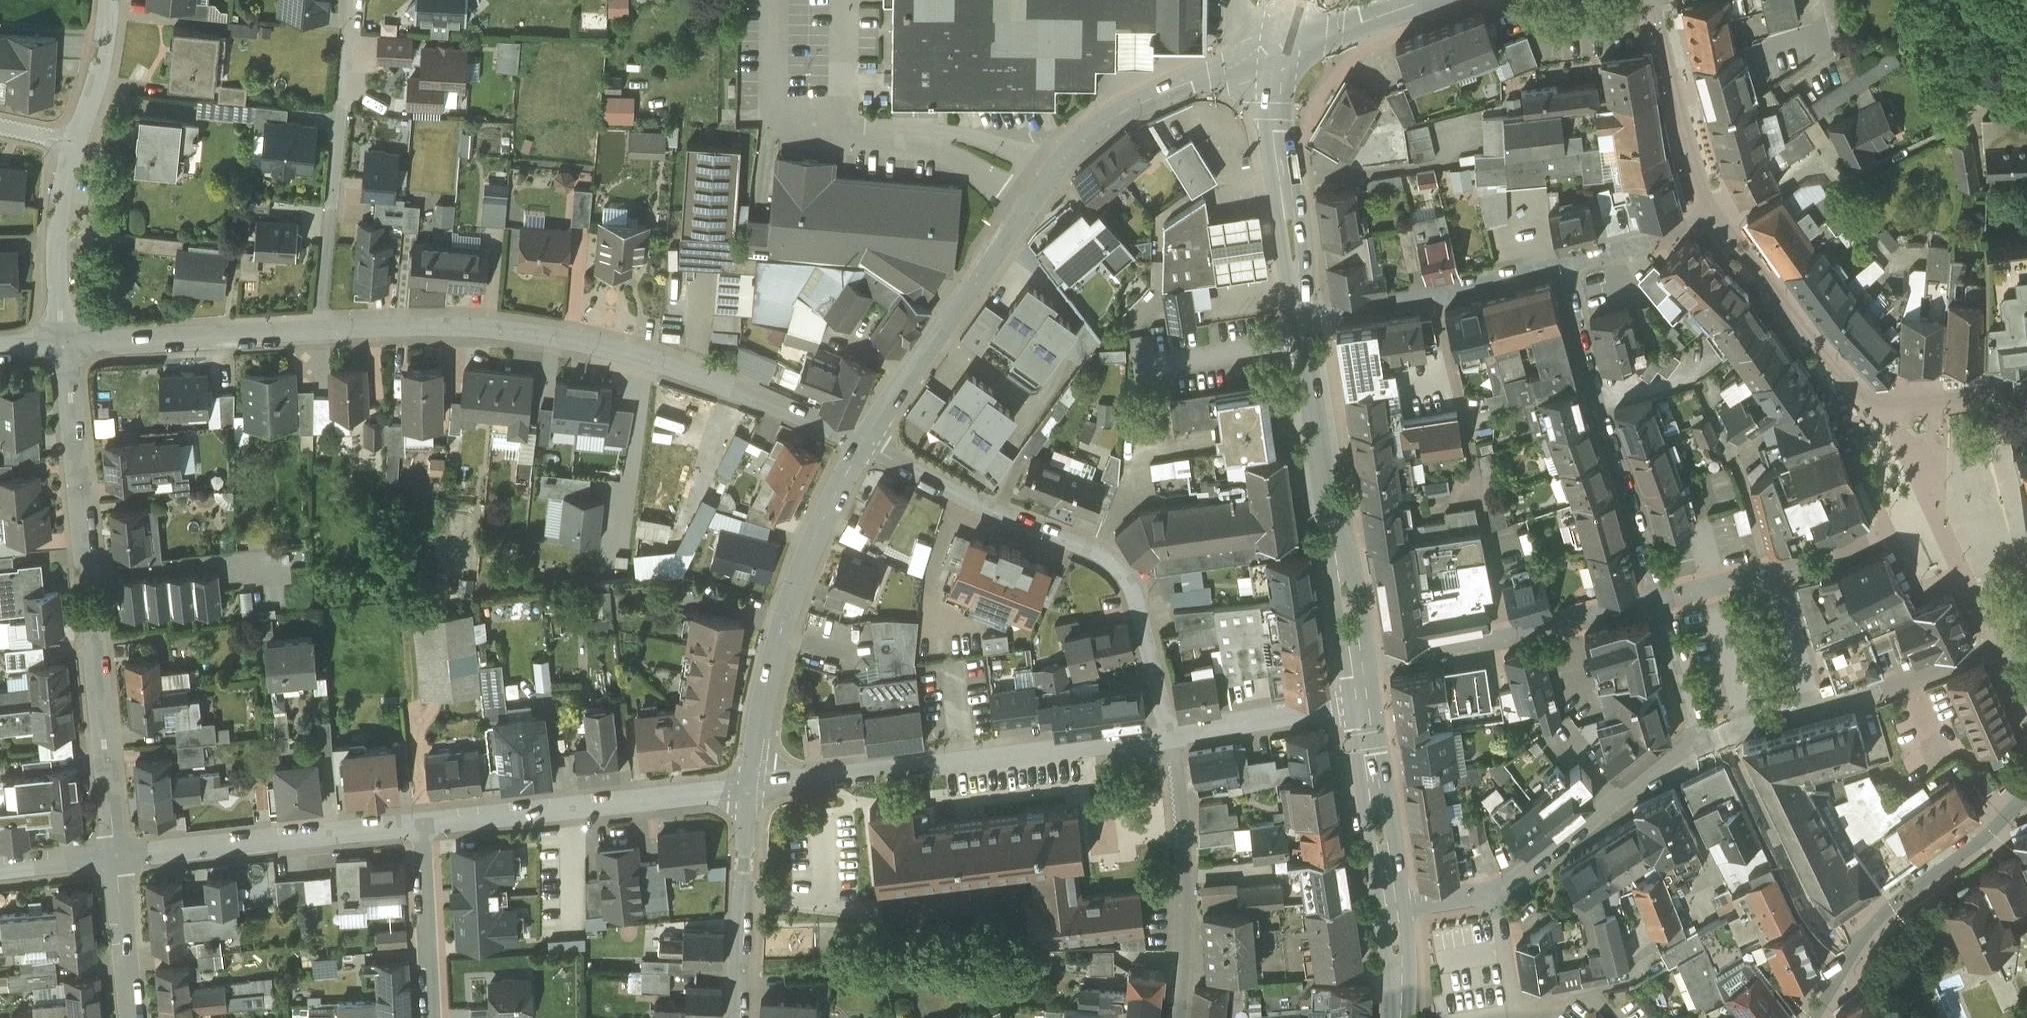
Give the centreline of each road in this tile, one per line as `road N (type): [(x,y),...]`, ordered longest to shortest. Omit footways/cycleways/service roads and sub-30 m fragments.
road 1 (residential): [(864,442),(665,361),(563,336),(445,324),(69,343)]
road 2 (residential): [(864,442),(1066,159),(1166,92),(1288,43)]
road 3 (residential): [(119,856),(69,343)]
road 4 (residential): [(864,442),(979,504),(1104,553),(1121,569),(1139,610),(1169,737)]
road 5 (residential): [(1169,737),(748,788)]
road 6 (residential): [(1716,220),(1799,326),(1881,400),(1941,402),(2026,389)]
road 7 (residential): [(748,788),(798,579),(864,442)]
road 8 (secondary): [(1302,323),(1358,668)]
road 9 (residential): [(1653,600),(1593,407),(1561,266)]
road 10 (residential): [(748,788),(423,827)]
road 11 (residential): [(423,827),(119,856)]
road 12 (residential): [(1653,600),(1358,668)]
road 13 (residential): [(1169,737),(1184,856),(1178,1017)]
road 14 (secondary): [(1288,43),(1287,173),(1302,323)]
road 15 (residential): [(1302,323),(1561,266)]
road 16 (residential): [(1857,951),(1812,924),(1723,735)]
road 17 (residential): [(1493,893),(1698,748)]
road 18 (residential): [(748,788),(736,1017)]
road 19 (residential): [(1656,0),(1690,154),(1716,220)]
road 20 (residential): [(2026,799),(1857,951)]
road 21 (secondary): [(1364,703),(1392,906)]
road 22 (residential): [(80,146),(68,206),(69,343)]
road 23 (residential): [(1169,737),(1364,703)]
road 24 (residential): [(432,1017),(423,827)]
road 25 (residential): [(1833,556),(1653,600)]
road 26 (residential): [(1723,735),(1882,691)]
road 27 (residential): [(1561,266),(1641,248),(1716,220)]
road 28 (residential): [(134,1017),(119,856)]
road 29 (residential): [(1698,748),(1653,600)]
road 30 (residential): [(109,0),(105,57),(80,146)]
road 31 (residential): [(1514,1017),(1493,893)]

